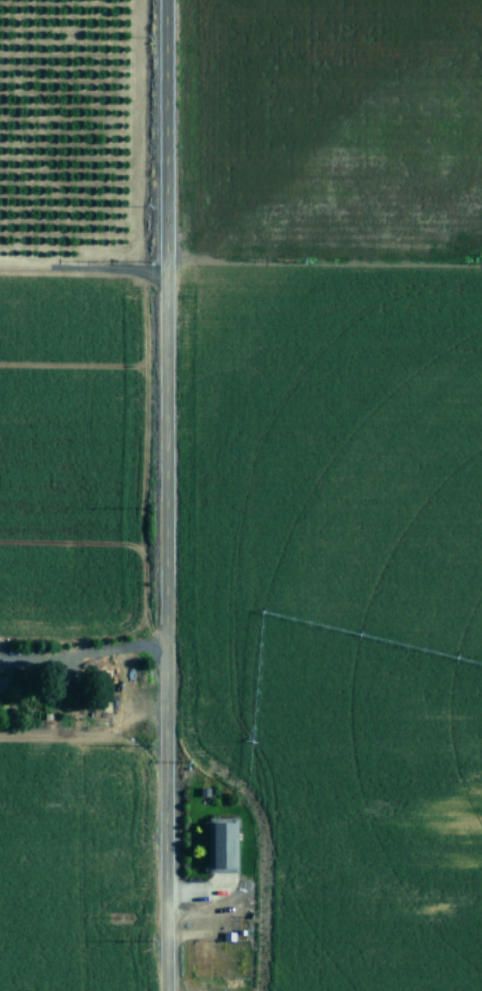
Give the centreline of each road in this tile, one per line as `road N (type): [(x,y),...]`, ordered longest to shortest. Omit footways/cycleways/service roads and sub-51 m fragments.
road 1 (residential): [(167,990),(166,0)]
road 2 (residential): [(0,947),(166,944)]
road 3 (residential): [(166,274),(0,274)]

